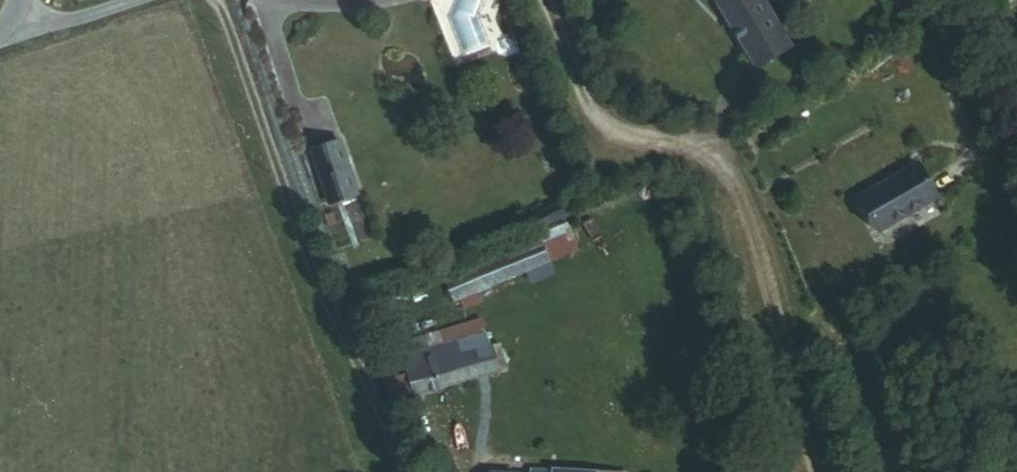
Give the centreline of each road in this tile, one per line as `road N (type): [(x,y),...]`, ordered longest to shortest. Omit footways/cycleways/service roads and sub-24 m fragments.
road 1 (track): [(835,471),(780,300),(738,202),(701,152)]

